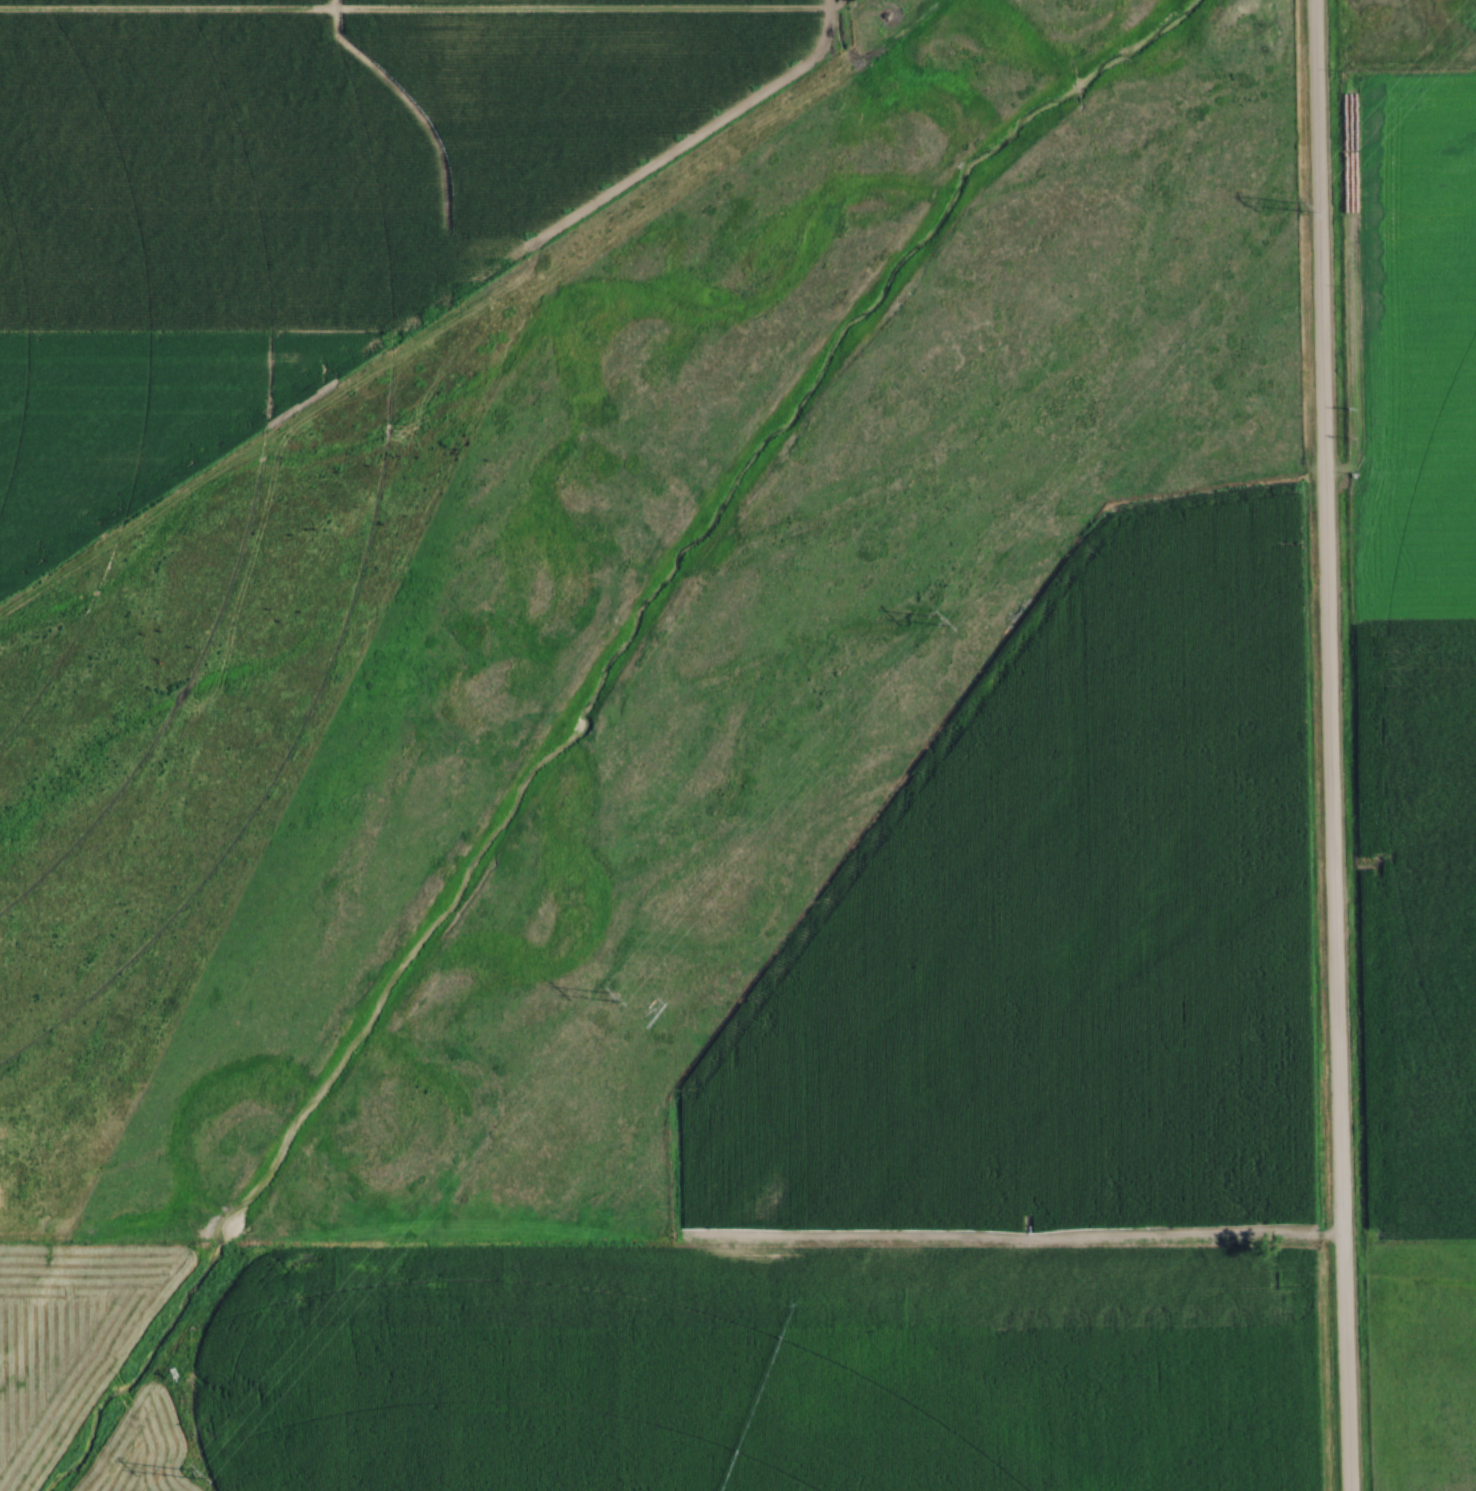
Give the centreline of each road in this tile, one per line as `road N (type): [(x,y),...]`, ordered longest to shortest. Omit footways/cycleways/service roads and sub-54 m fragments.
road 1 (residential): [(1348,1490),(1313,0)]

